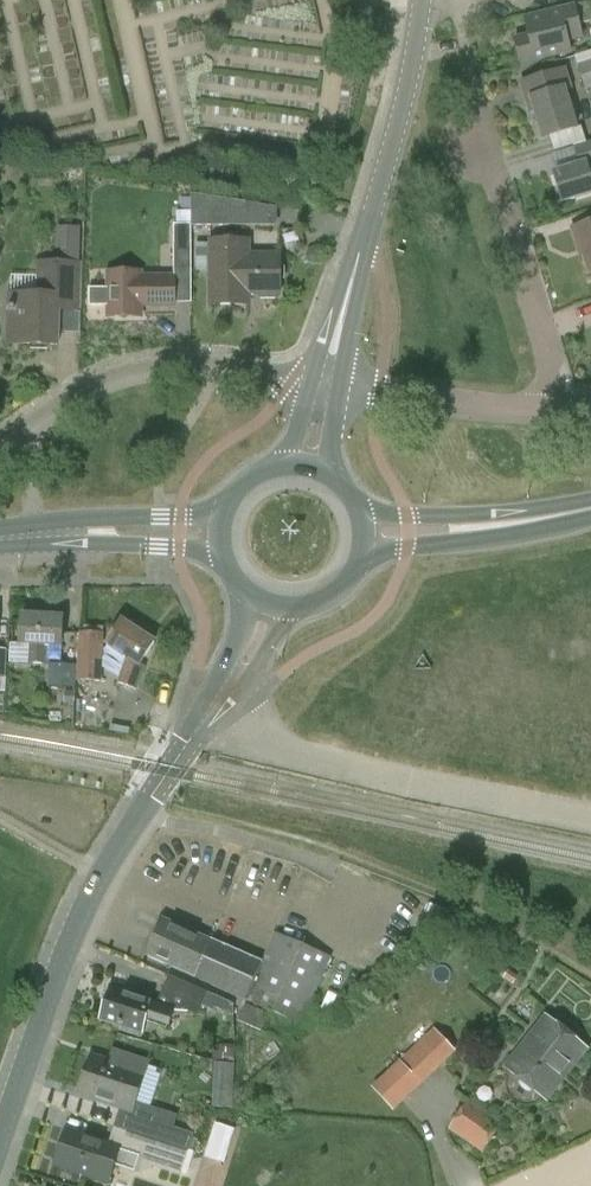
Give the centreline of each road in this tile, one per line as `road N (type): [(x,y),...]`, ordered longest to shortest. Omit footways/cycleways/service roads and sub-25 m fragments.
road 1 (tertiary): [(0,1139),(62,949),(97,875),(168,770),(267,595)]
road 2 (tertiary): [(321,382),(414,57),(420,0)]
road 3 (residential): [(321,382),(212,363),(148,370),(31,423)]
road 4 (residential): [(557,405),(480,134)]
road 5 (residential): [(557,405),(321,382)]
road 6 (secondary): [(363,530),(499,526),(590,507)]
road 7 (secondary): [(32,539),(219,535)]
road 8 (secondary): [(306,456),(272,457),(242,474),(223,502),(219,535)]
road 9 (secondary): [(267,595),(320,593),(357,556),(363,530)]

